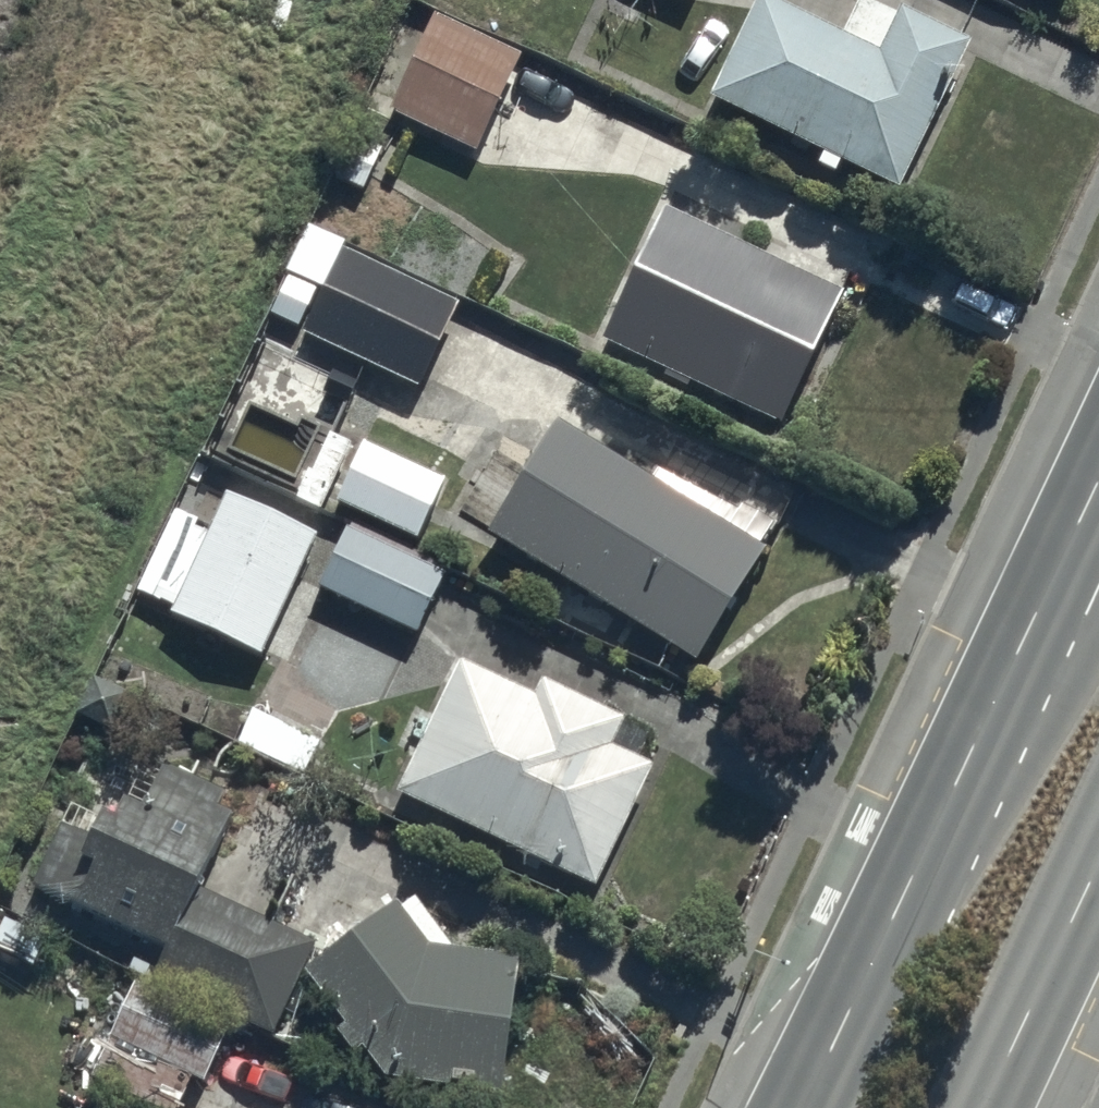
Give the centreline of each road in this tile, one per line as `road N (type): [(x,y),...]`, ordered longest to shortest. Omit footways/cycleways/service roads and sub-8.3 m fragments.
road 1 (secondary): [(802,1107),(1098,477)]
road 2 (secondary): [(1098,861),(985,1107)]

